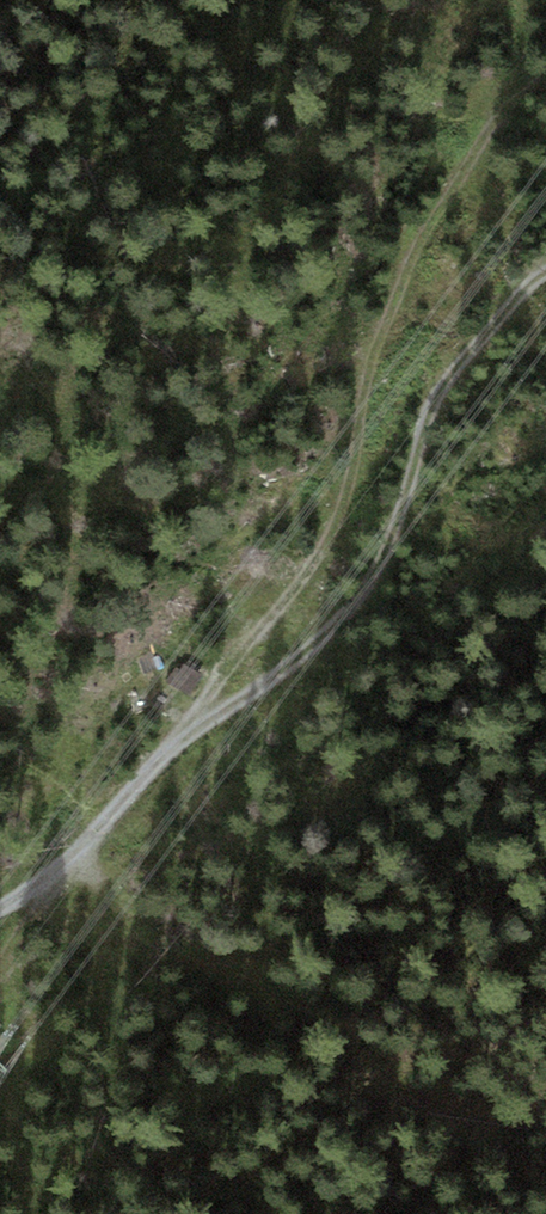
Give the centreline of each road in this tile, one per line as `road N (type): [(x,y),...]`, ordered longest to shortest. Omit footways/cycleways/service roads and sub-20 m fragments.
road 1 (track): [(195,728),(311,573),(341,512),(377,346),(417,252),(499,119),(545,76)]
road 2 (track): [(195,728),(295,670),(370,587),(406,510),(441,383),(545,274)]
road 3 (track): [(0,910),(77,853),(195,728)]

